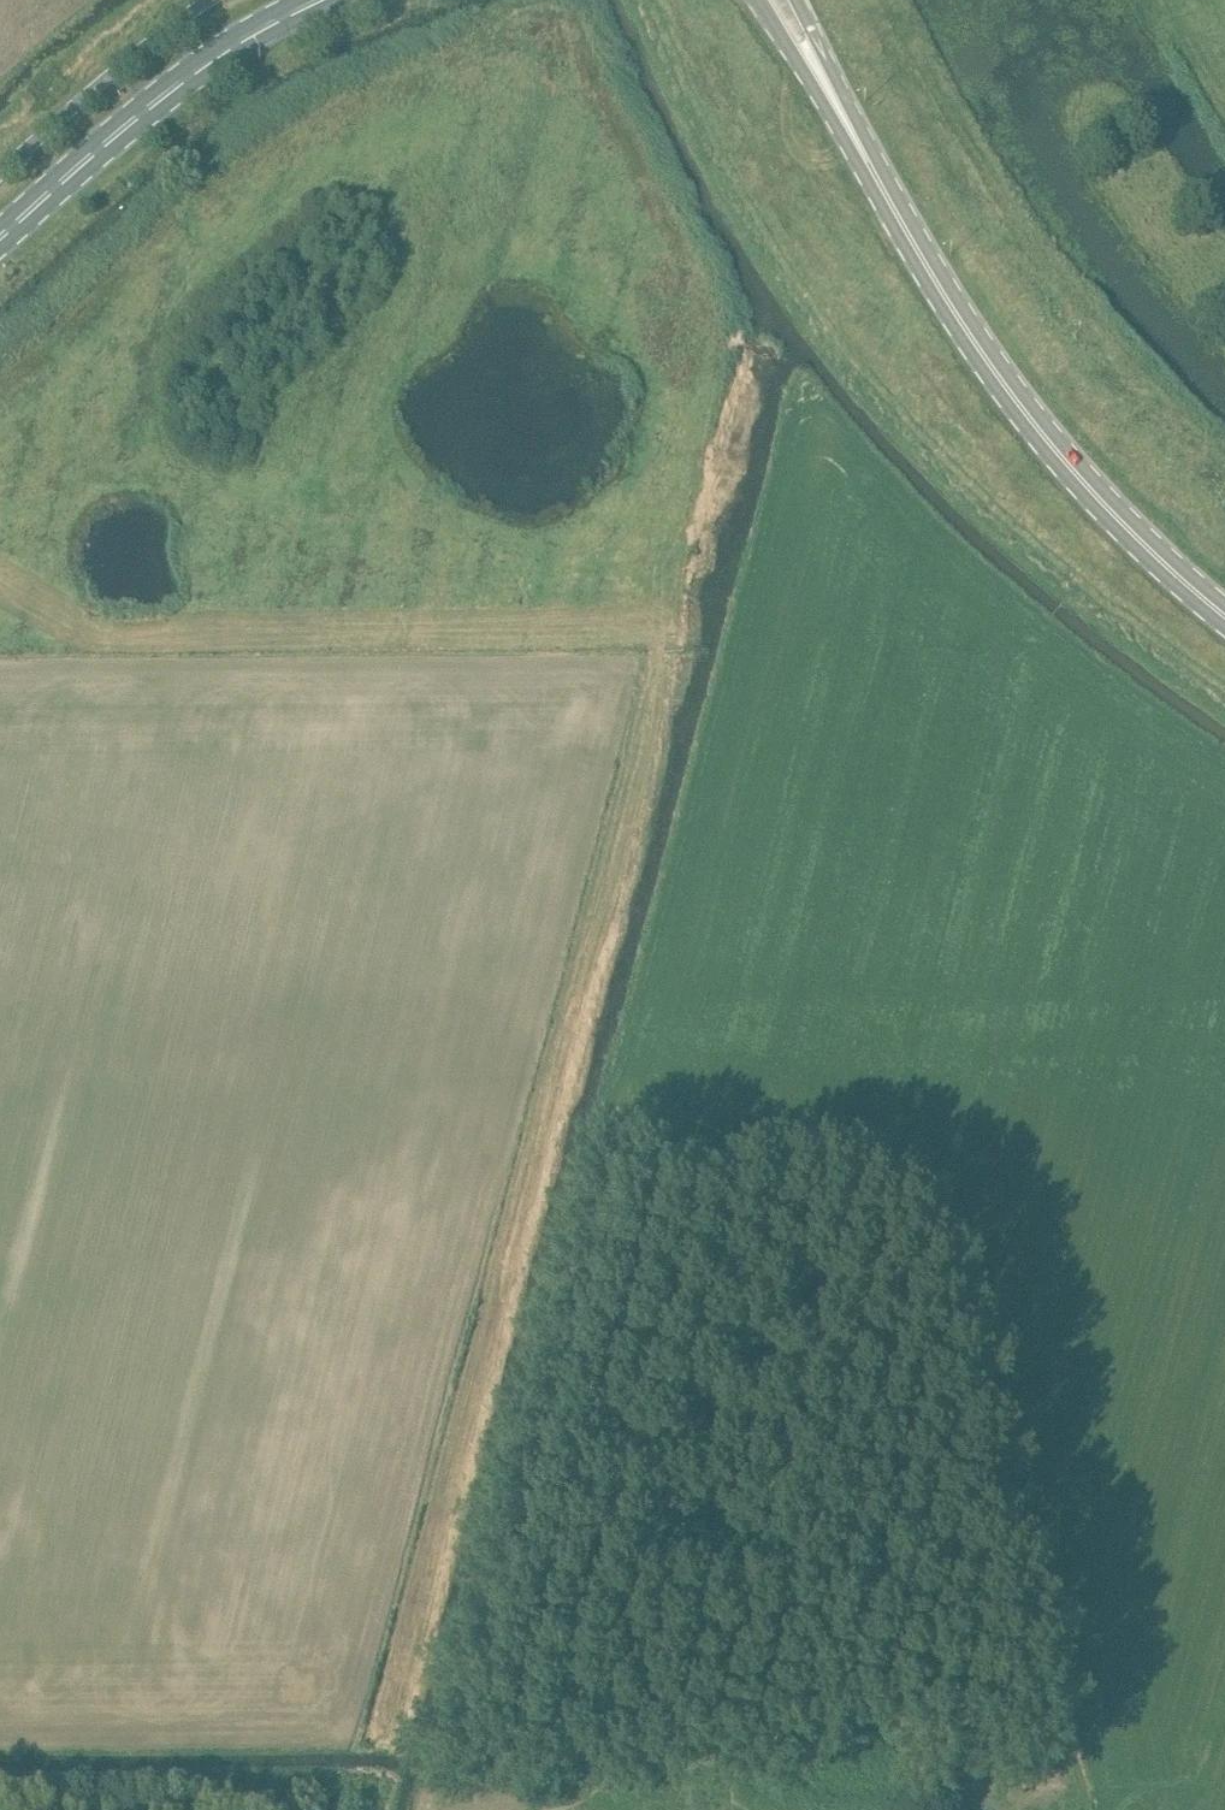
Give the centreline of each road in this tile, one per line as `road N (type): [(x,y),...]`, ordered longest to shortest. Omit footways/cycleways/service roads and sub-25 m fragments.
road 1 (primary): [(1224,617),(1079,485),(1027,419),(909,243),(820,80)]
road 2 (primary): [(0,236),(186,78),(318,0)]

